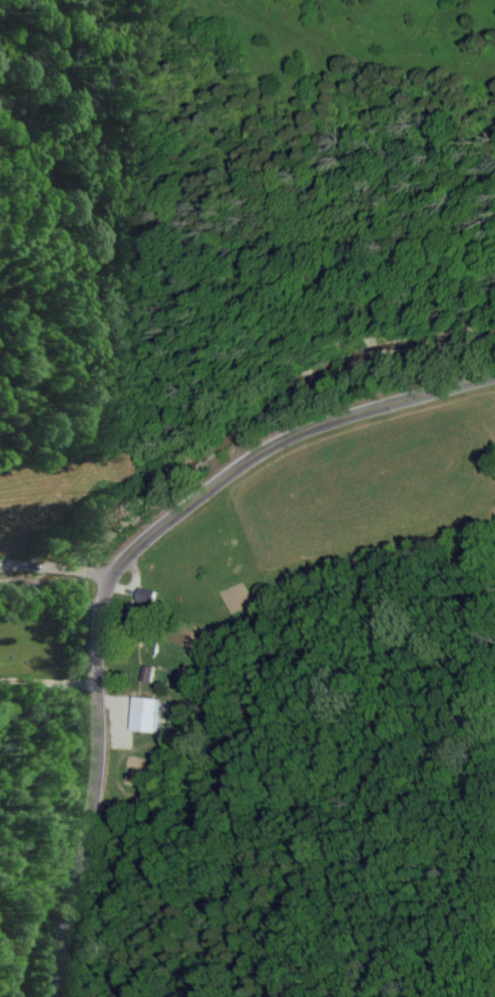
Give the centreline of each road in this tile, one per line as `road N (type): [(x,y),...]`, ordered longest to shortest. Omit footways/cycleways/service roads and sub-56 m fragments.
road 1 (secondary): [(494,345),(283,412),(139,500),(109,535),(95,586),(93,808),(50,996)]
road 2 (residential): [(0,537),(37,531),(69,540),(58,663),(94,666)]

